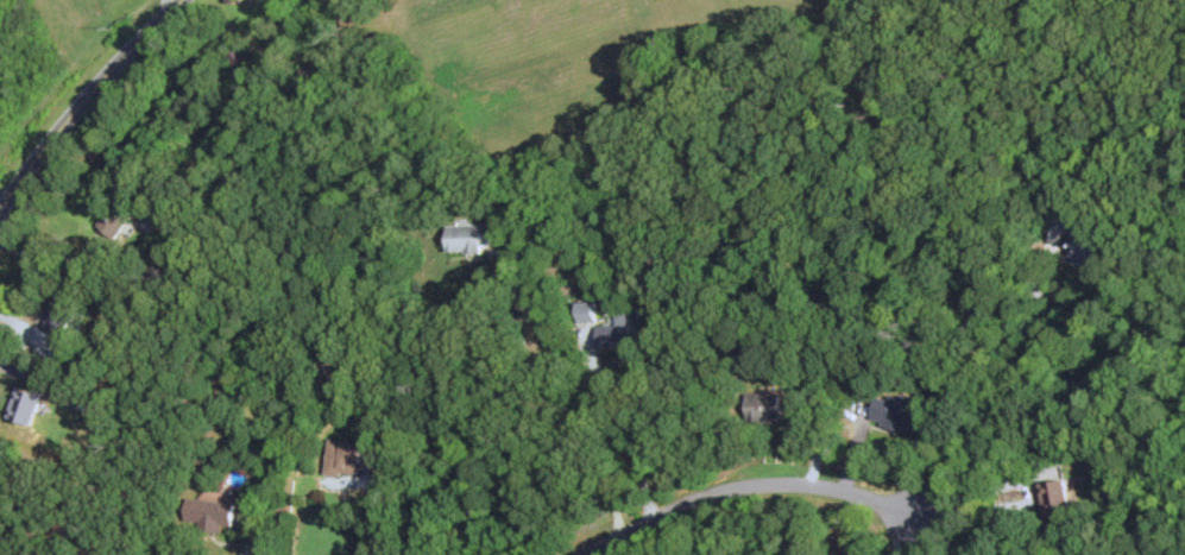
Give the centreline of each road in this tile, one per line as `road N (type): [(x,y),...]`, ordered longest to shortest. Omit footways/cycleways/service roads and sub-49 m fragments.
road 1 (residential): [(585,554),(707,494),(763,484),(839,490),(910,517)]
road 2 (residential): [(0,211),(94,89)]
road 3 (residential): [(94,89),(181,0)]

